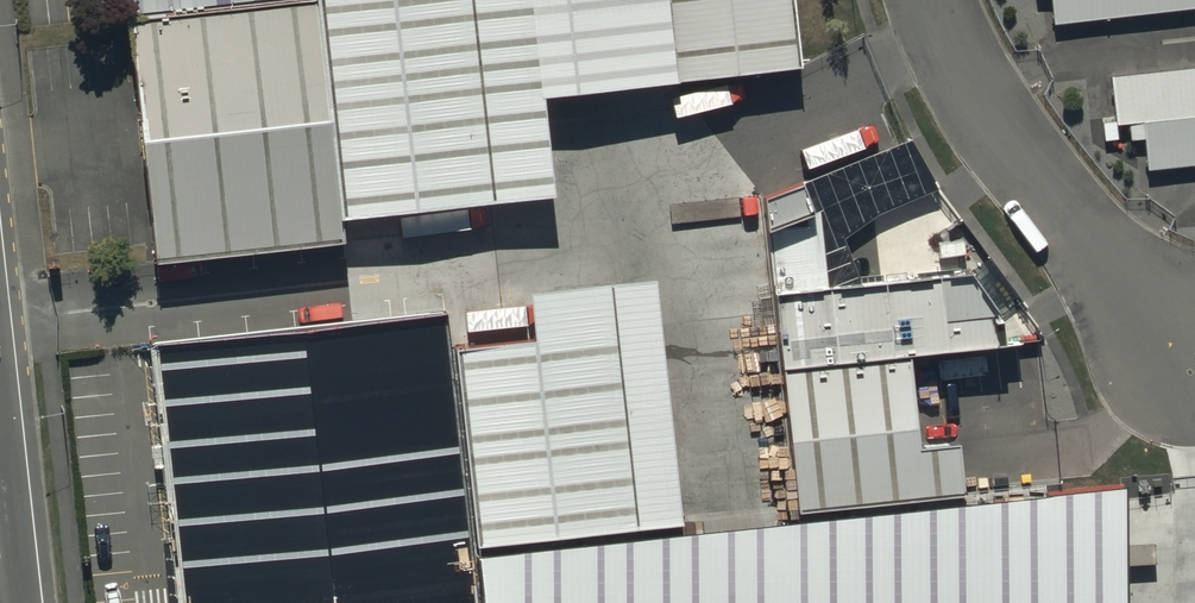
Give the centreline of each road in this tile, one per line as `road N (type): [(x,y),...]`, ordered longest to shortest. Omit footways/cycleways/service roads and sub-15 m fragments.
road 1 (unclassified): [(931,0),(980,102),(1101,256),(1190,348)]

